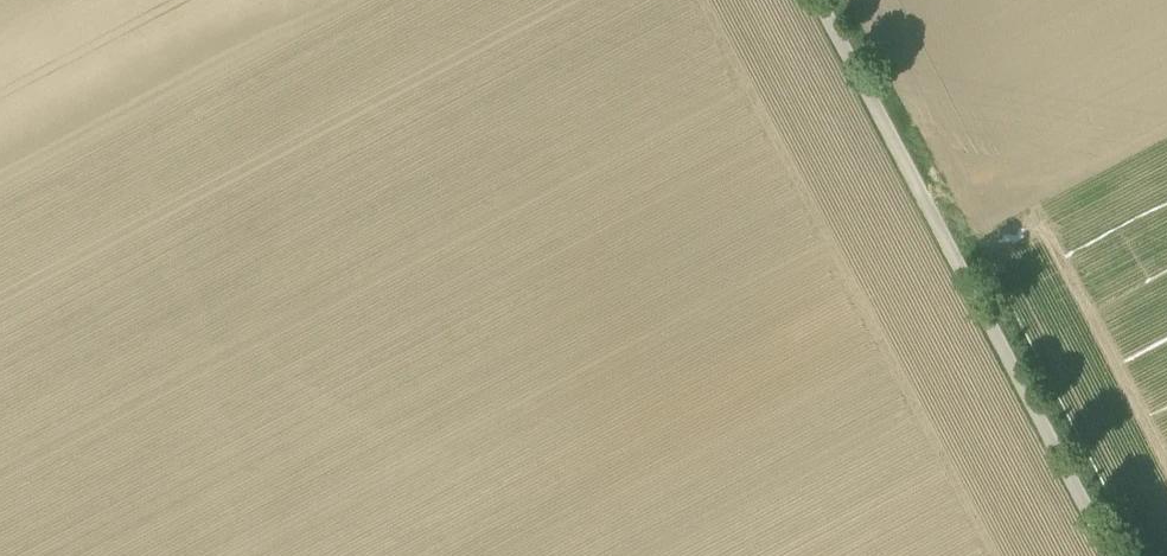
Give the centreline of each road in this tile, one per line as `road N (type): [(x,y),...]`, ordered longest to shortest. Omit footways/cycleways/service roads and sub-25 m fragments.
road 1 (track): [(1113,555),(820,0)]

